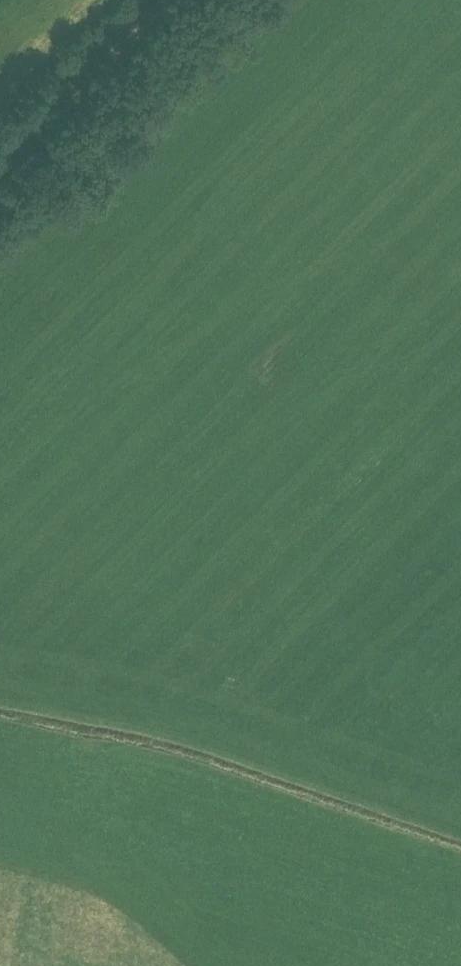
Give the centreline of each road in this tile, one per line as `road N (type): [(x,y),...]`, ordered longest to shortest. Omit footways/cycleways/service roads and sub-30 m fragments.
road 1 (unclassified): [(0,173),(171,0)]

